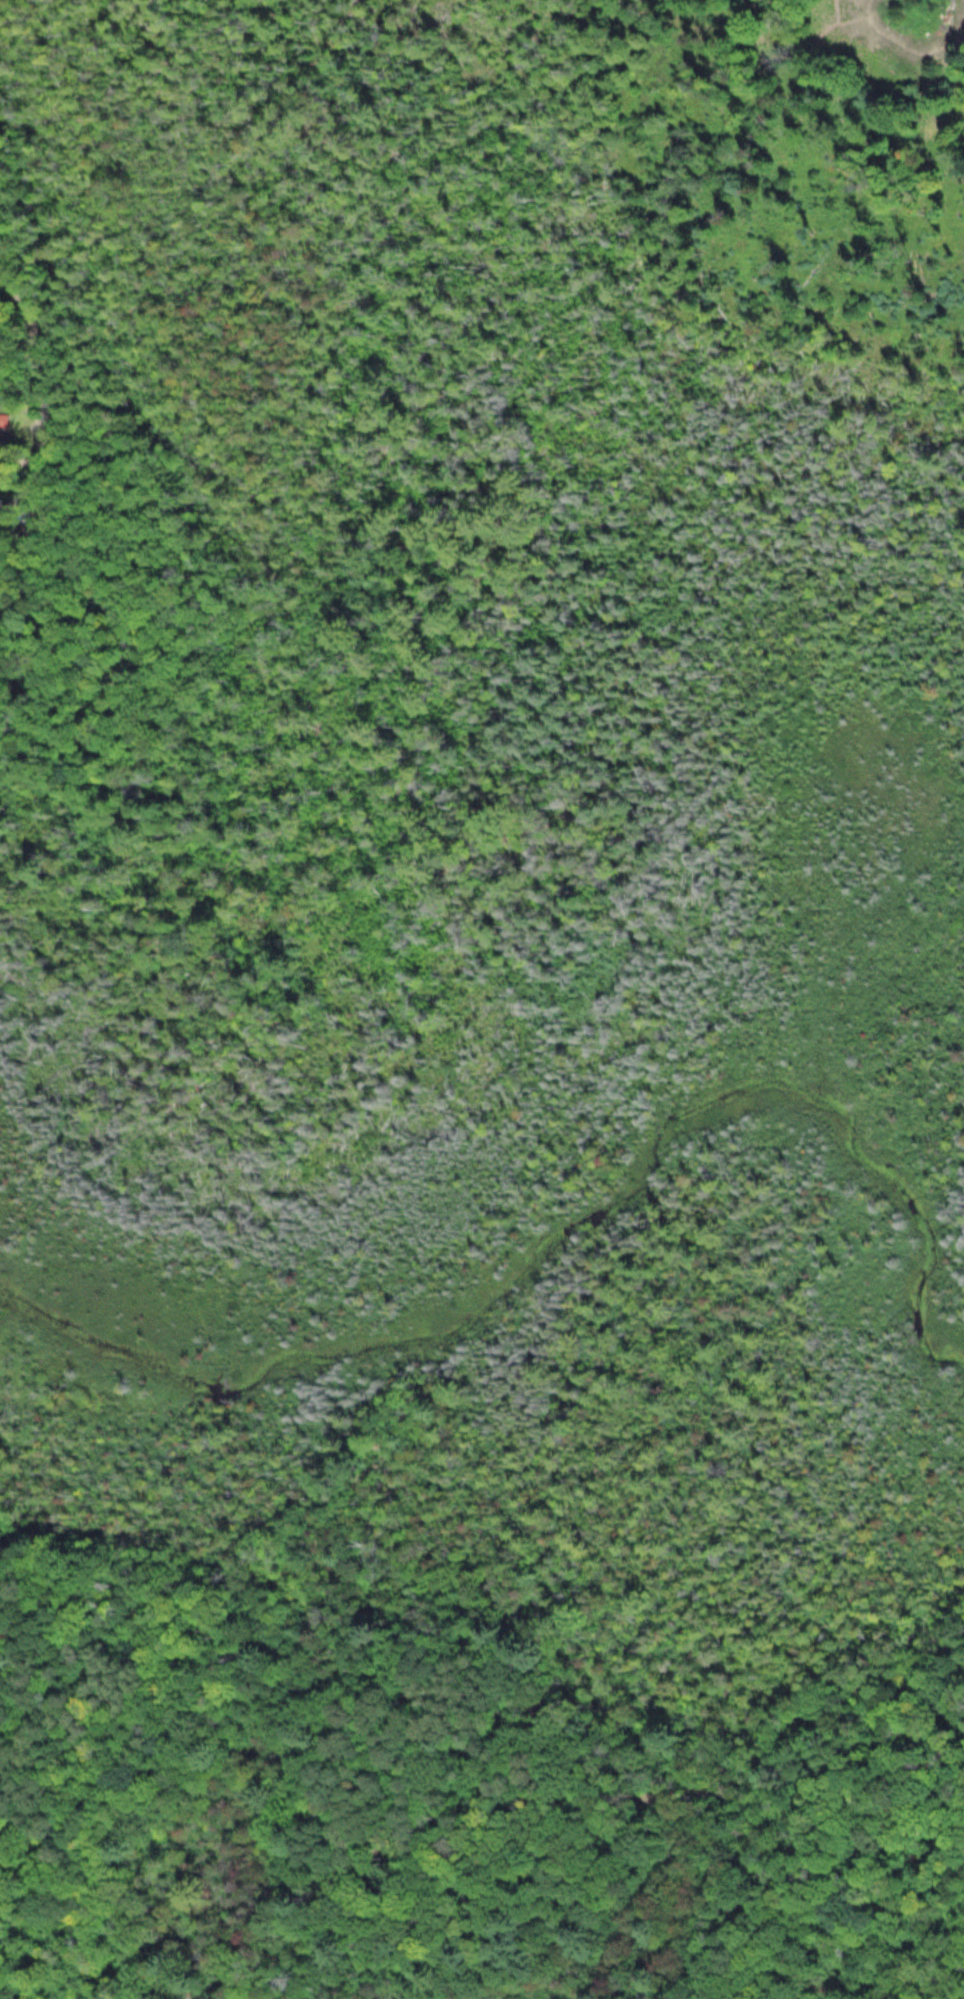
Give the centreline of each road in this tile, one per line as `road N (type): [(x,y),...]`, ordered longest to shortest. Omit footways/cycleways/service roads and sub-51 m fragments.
road 1 (residential): [(0,280),(43,344),(41,603)]

